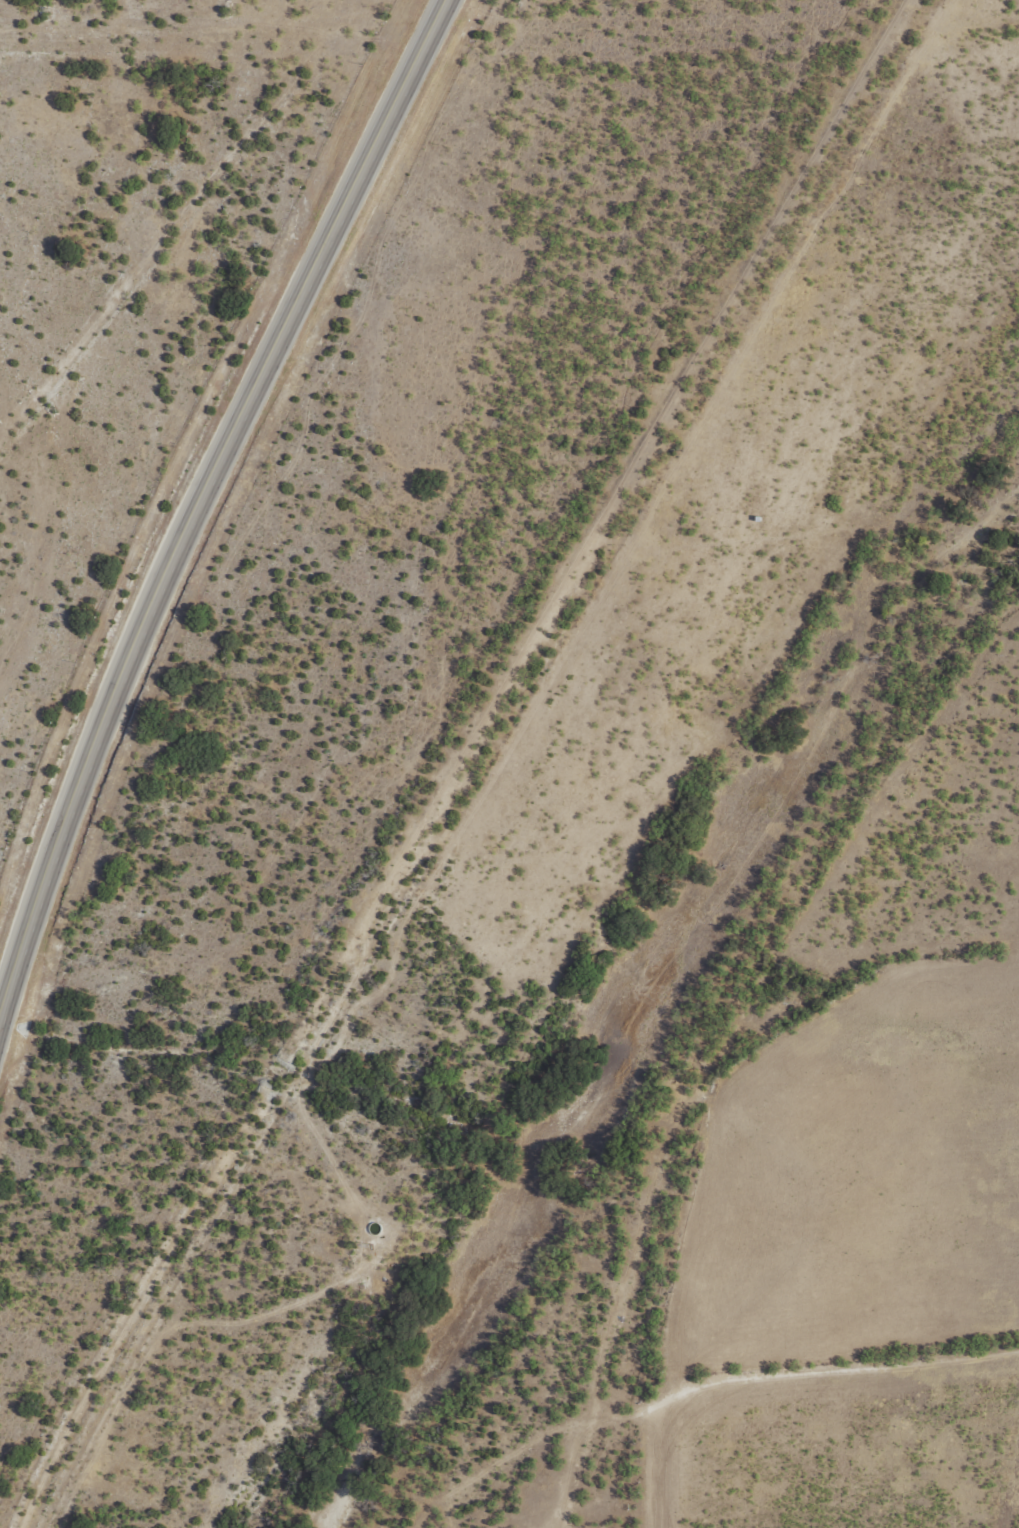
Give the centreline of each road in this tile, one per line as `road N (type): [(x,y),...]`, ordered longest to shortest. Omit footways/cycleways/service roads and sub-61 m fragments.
road 1 (trunk): [(0,1035),(18,966),(184,540),(435,0)]
road 2 (track): [(434,1),(253,95),(0,401)]
road 3 (track): [(660,1421),(951,1362),(1018,1367)]

